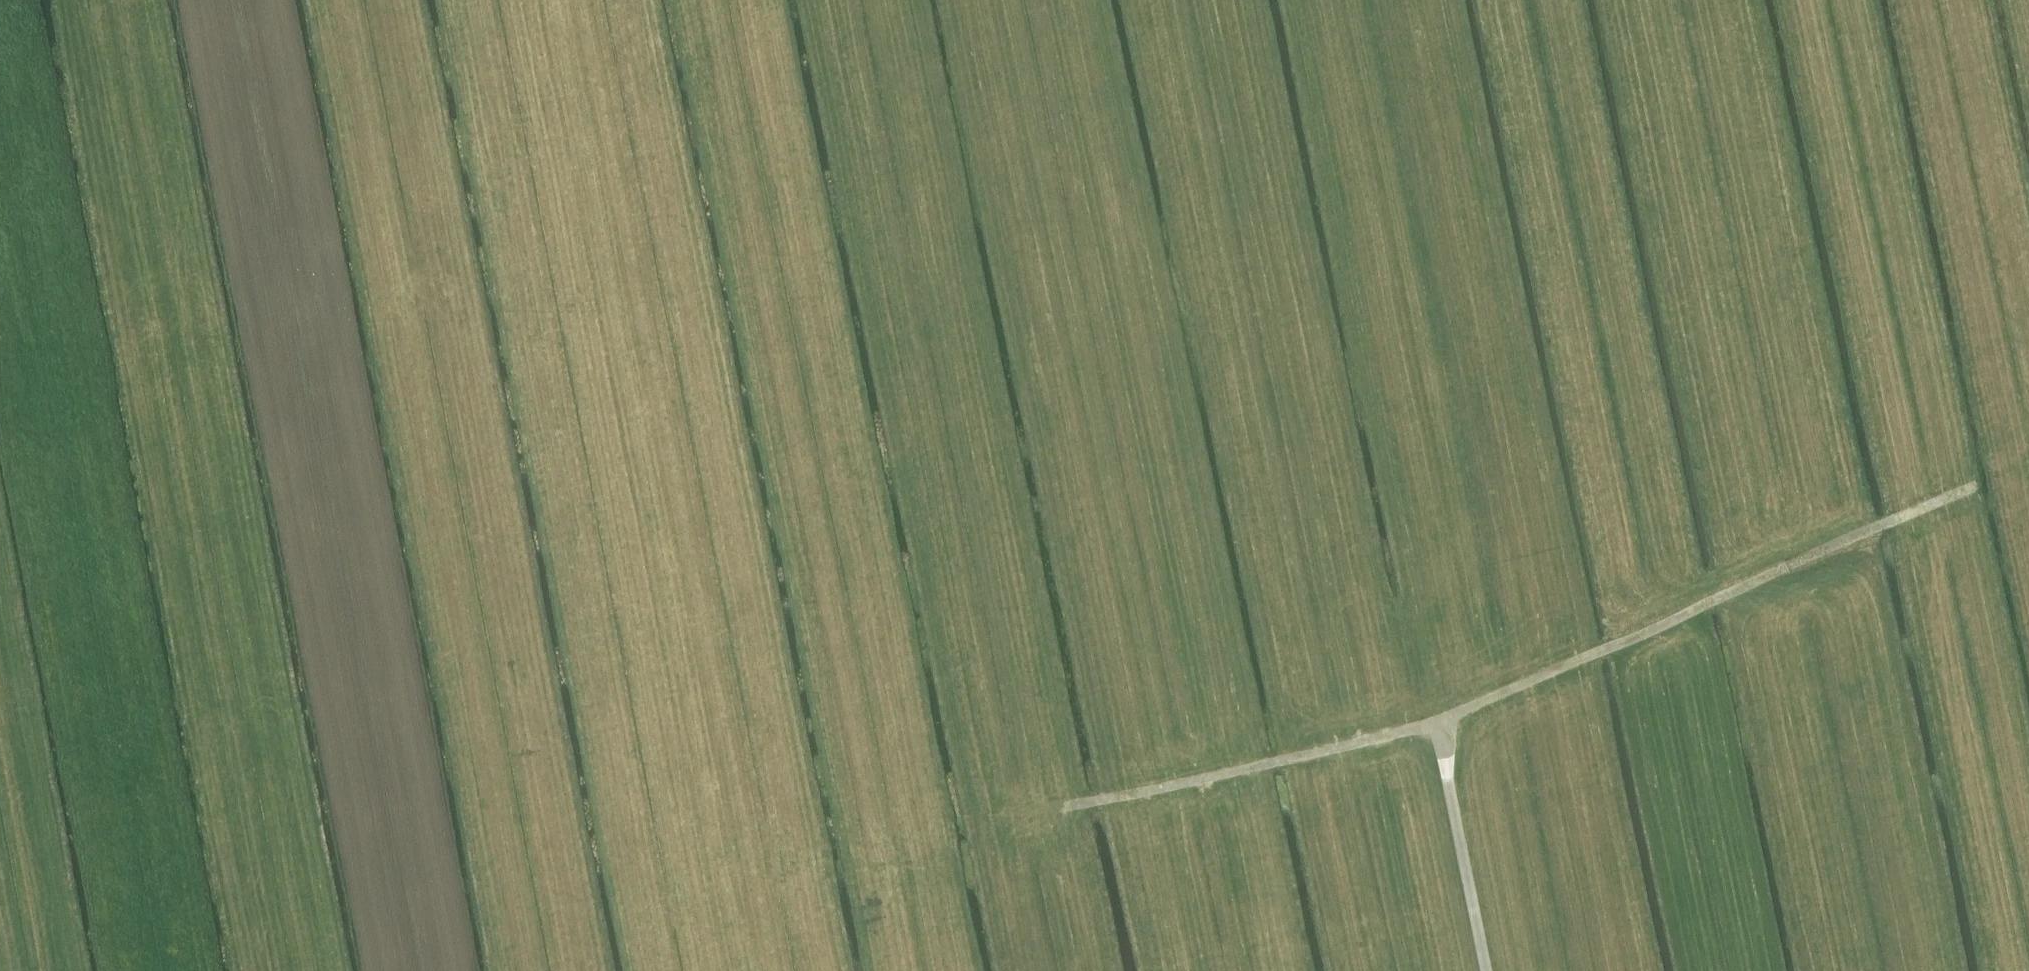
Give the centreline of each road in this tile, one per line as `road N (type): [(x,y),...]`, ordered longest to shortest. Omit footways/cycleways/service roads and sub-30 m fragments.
road 1 (track): [(1068,807),(1438,725),(2028,466)]
road 2 (track): [(1488,970),(1438,725)]

